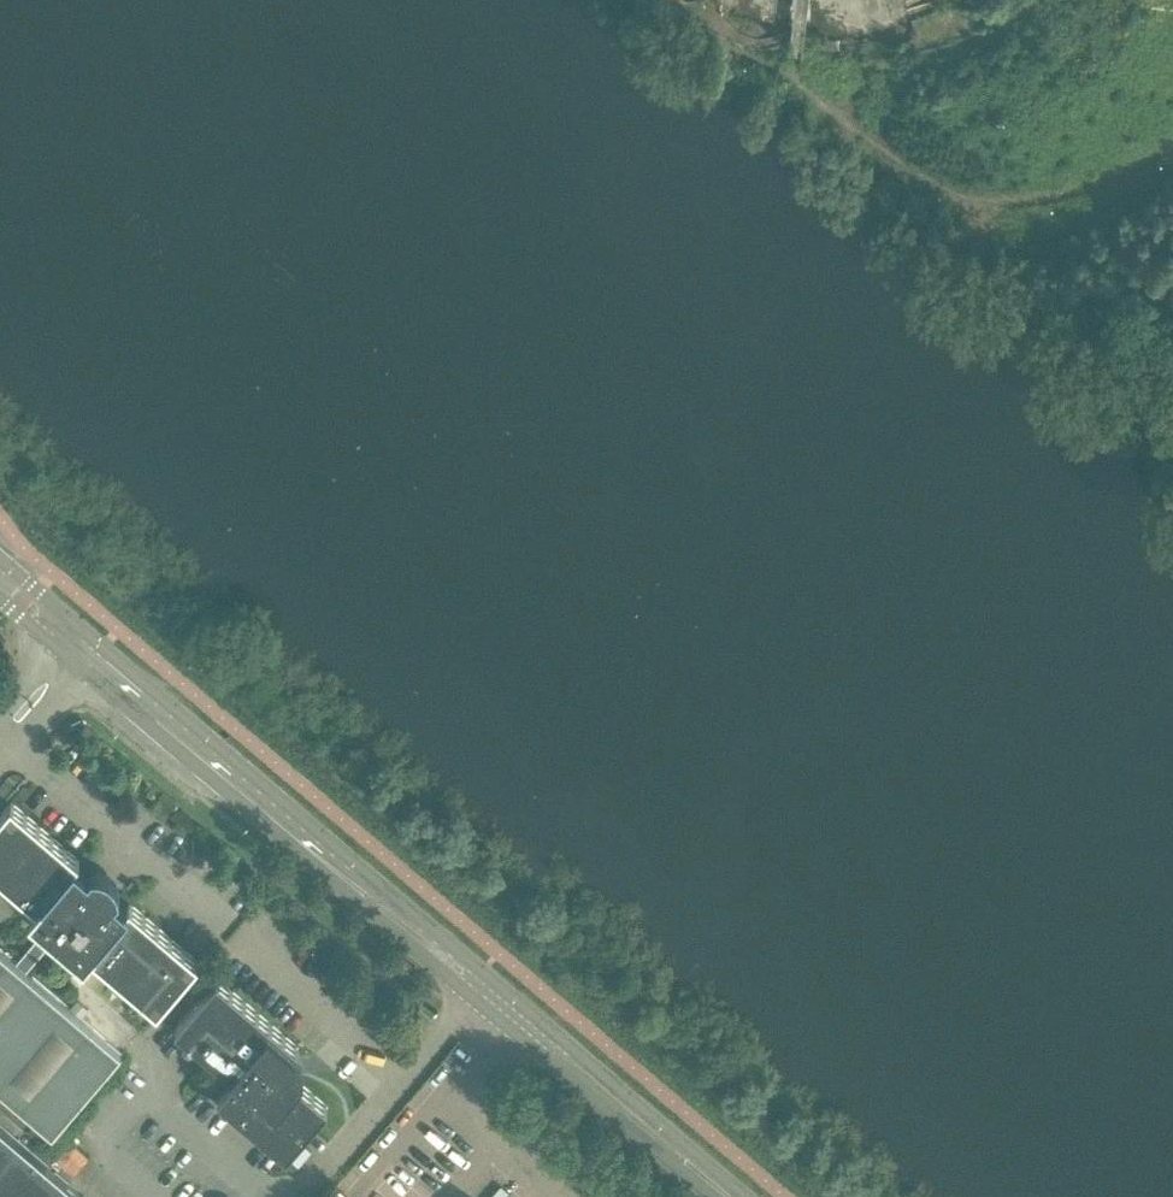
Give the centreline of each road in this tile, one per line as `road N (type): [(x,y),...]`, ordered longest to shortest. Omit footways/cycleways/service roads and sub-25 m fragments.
road 1 (tertiary): [(728,1196),(75,648)]
road 2 (unclassified): [(0,742),(75,648)]

